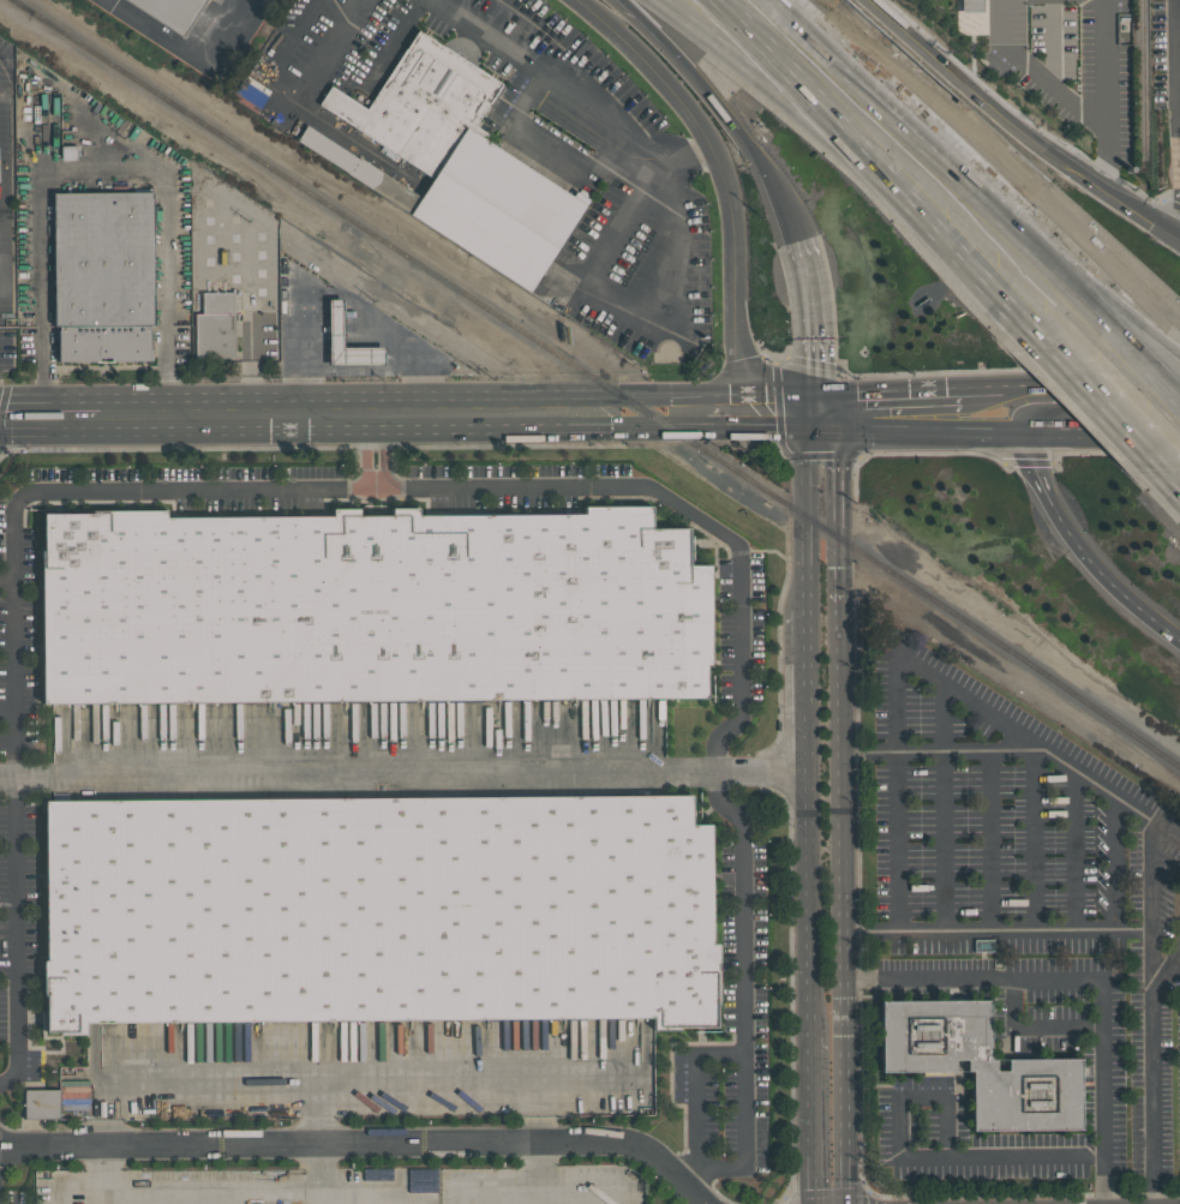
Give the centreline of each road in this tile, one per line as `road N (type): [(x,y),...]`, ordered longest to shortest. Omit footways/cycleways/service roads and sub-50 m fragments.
road 1 (residential): [(0,778),(810,768)]
road 2 (residential): [(0,1146),(635,1143),(705,1203)]
road 3 (secondary): [(846,1203),(838,605)]
road 4 (secondary): [(101,417),(655,417)]
road 5 (motorway): [(689,0),(941,218),(1061,339)]
road 6 (motorway): [(1145,340),(978,172),(783,0)]
road 7 (tertiary): [(577,0),(659,76),(717,154),(732,197),(741,415)]
road 8 (tertiary): [(1106,198),(1012,134),(860,0)]
road 9 (motorway): [(620,0),(721,106),(765,167),(801,242)]
road 10 (motorway): [(1024,411),(1040,484),(1065,528),(1095,568),(1179,641)]
road 11 (secondary): [(810,768),(811,1037)]
road 12 (secondary): [(819,413),(807,441),(809,611)]
road 13 (secondary): [(838,605),(835,442),(819,413)]
road 14 (secondary): [(999,411),(1179,408)]
road 15 (motorway): [(1061,339),(1179,470)]
road 16 (motorway): [(801,242),(815,316),(819,413)]
road 17 (secondary): [(811,1037),(813,1203)]
road 18 (secondary): [(809,611),(810,768)]
road 19 (motorway): [(1168,323),(1050,242)]
road 20 (secondary): [(819,413),(962,411)]

